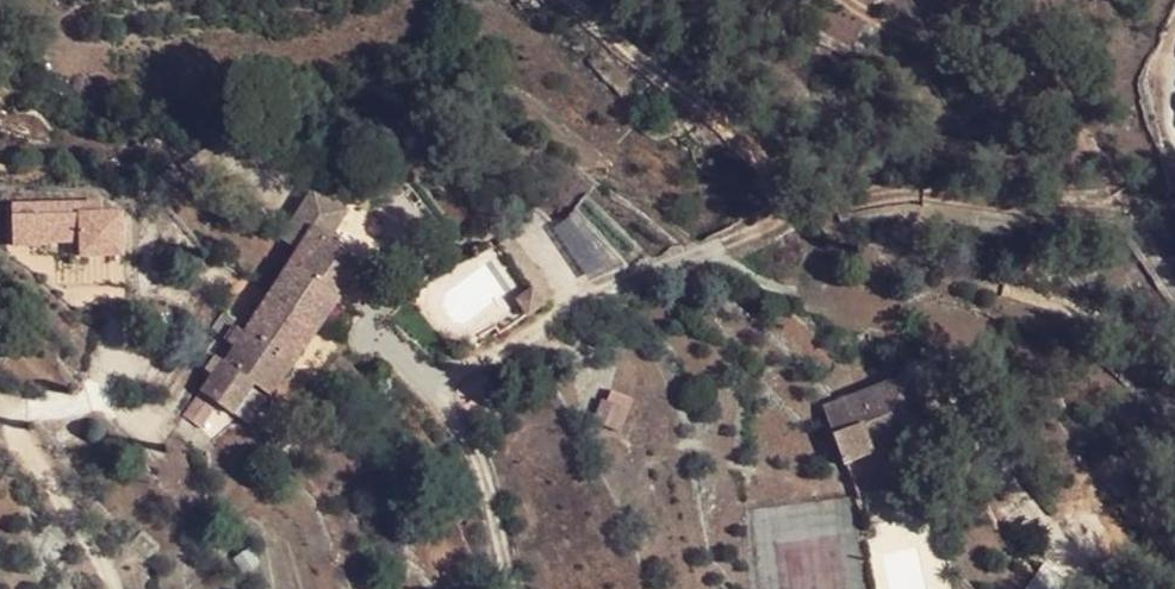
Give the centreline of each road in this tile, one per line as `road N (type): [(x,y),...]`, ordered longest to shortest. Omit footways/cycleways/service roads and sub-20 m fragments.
road 1 (unclassified): [(1137,211),(925,192),(876,197),(783,214),(571,301),(455,378),(447,394),(447,411),(477,454),(513,588)]
road 2 (track): [(823,207),(569,0)]

